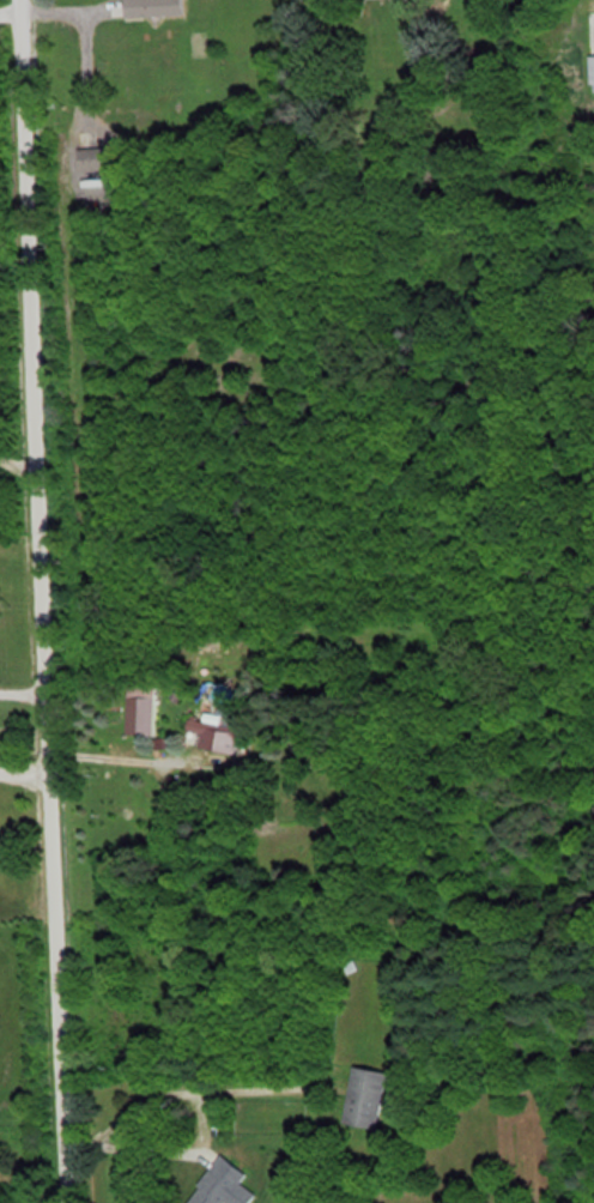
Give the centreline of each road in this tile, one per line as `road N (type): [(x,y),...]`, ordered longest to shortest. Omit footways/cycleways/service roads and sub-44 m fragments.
road 1 (residential): [(11,0),(62,1202)]

